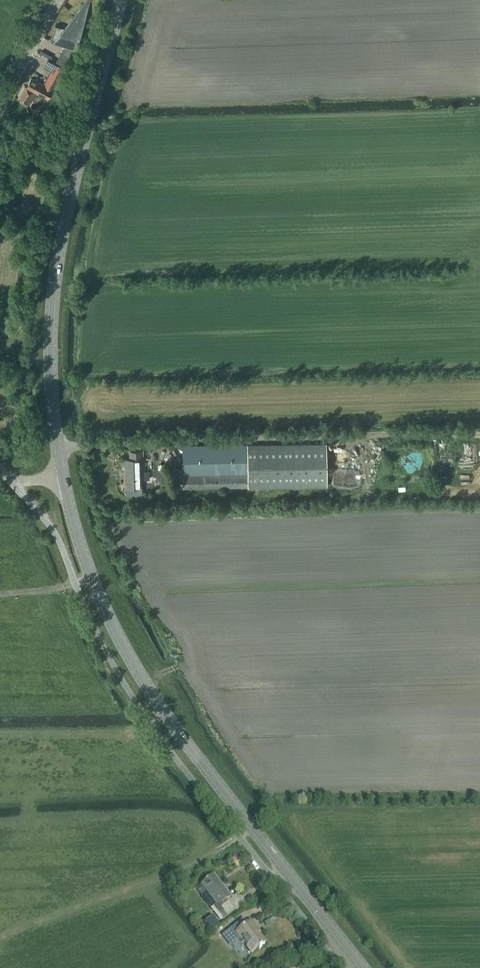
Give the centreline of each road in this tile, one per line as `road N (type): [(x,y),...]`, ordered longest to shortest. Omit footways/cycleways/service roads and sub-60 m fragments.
road 1 (primary): [(363,967),(141,674),(100,599),(64,479)]
road 2 (primary): [(64,479),(52,409),(53,293),(121,0)]
road 3 (unclassified): [(58,0),(0,111)]

